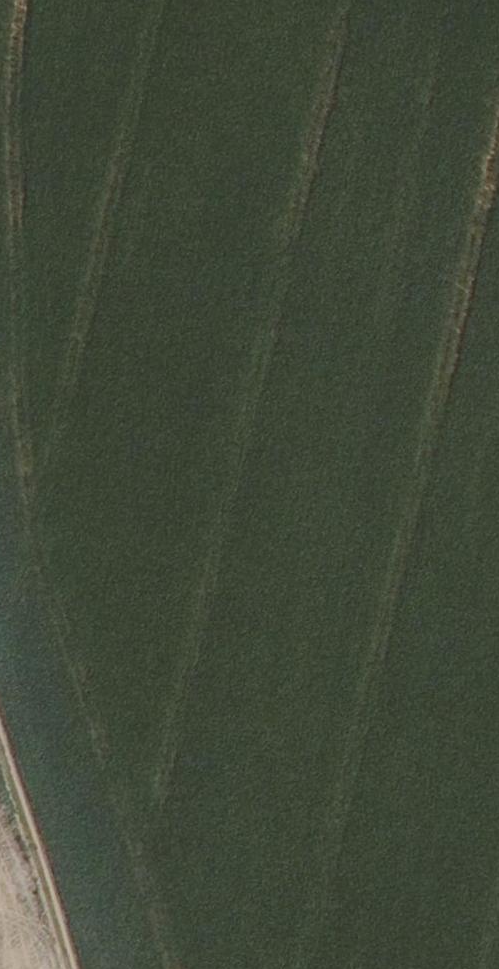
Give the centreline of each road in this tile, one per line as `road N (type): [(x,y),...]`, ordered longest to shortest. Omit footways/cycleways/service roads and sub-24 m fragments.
road 1 (track): [(0,781),(56,968)]

